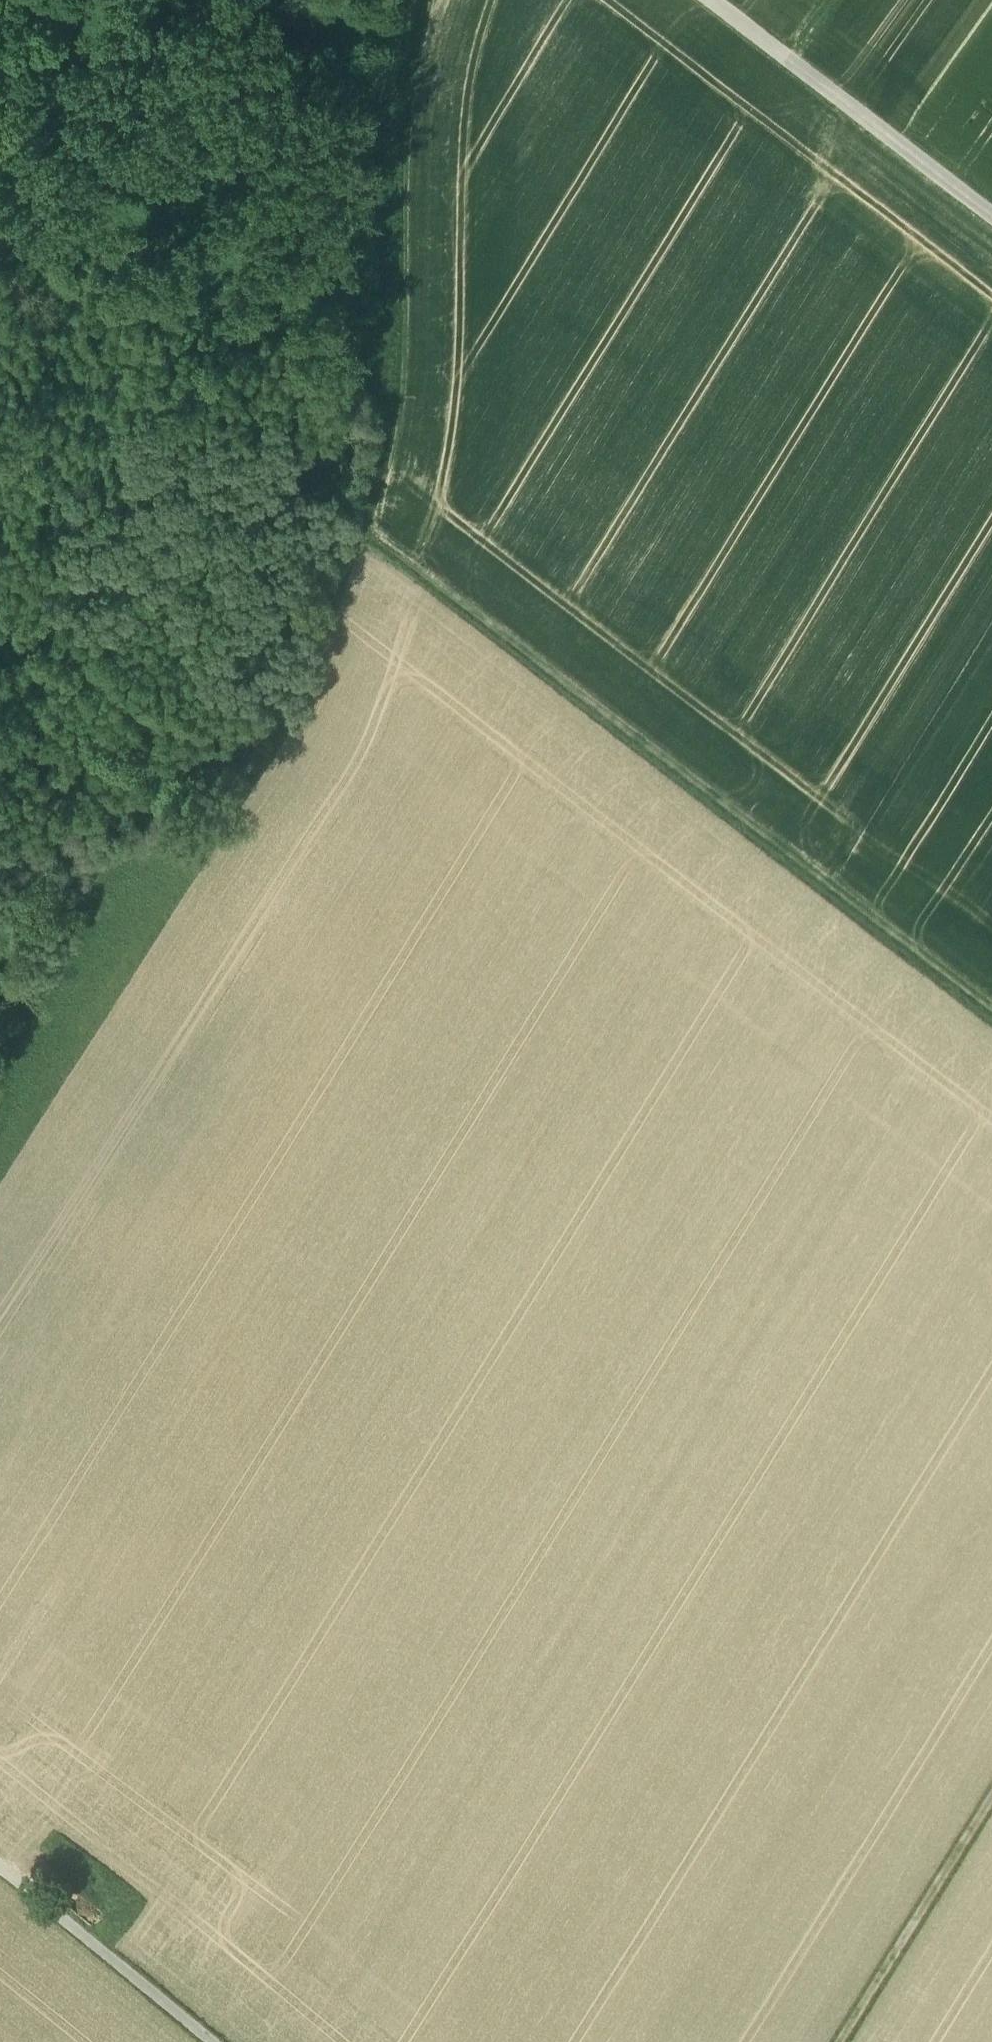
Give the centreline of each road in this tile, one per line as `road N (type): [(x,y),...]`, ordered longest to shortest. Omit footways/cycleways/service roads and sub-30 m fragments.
road 1 (track): [(359,525),(991,1013)]
road 2 (unclassified): [(991,216),(711,0)]
road 3 (track): [(837,2041),(991,1790)]
road 4 (track): [(0,1874),(205,2041)]

